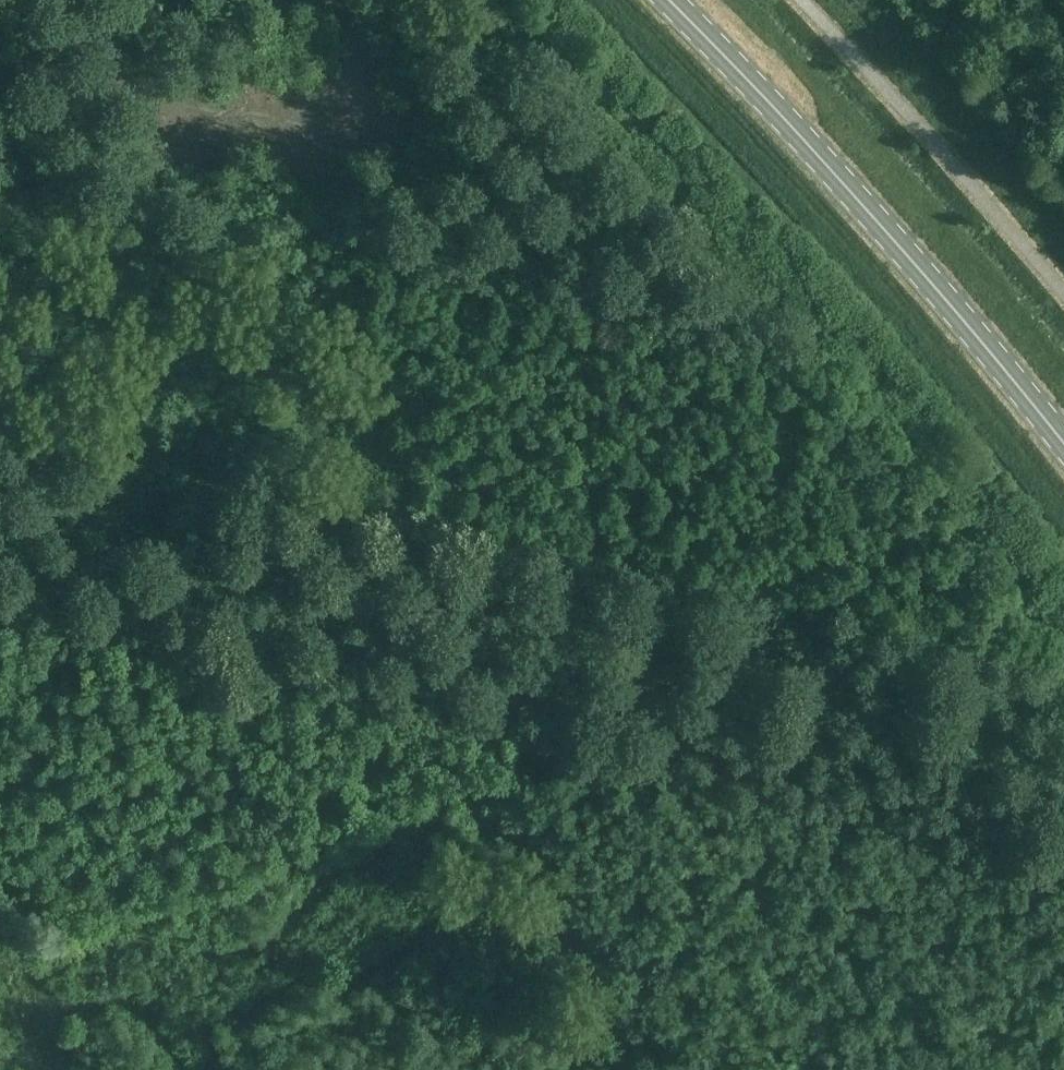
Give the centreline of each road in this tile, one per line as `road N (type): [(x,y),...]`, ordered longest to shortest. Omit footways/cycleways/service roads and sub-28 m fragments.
road 1 (secondary): [(663,0),(841,187),(1063,455)]

